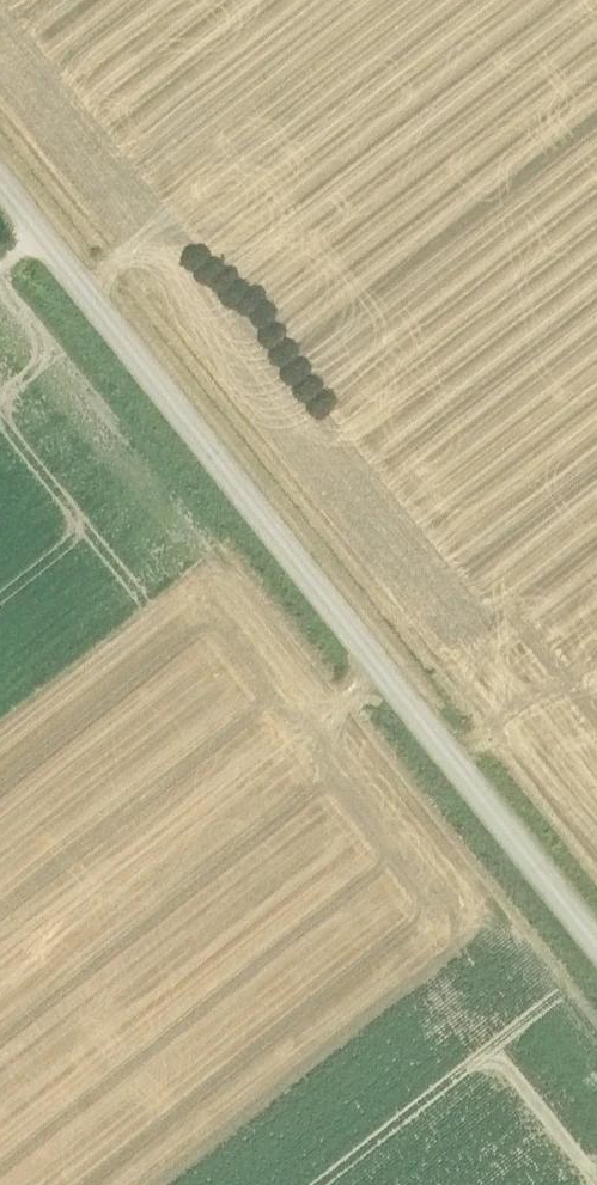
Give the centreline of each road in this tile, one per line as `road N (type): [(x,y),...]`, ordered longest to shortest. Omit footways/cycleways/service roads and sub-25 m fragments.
road 1 (tertiary): [(596,960),(0,204)]

